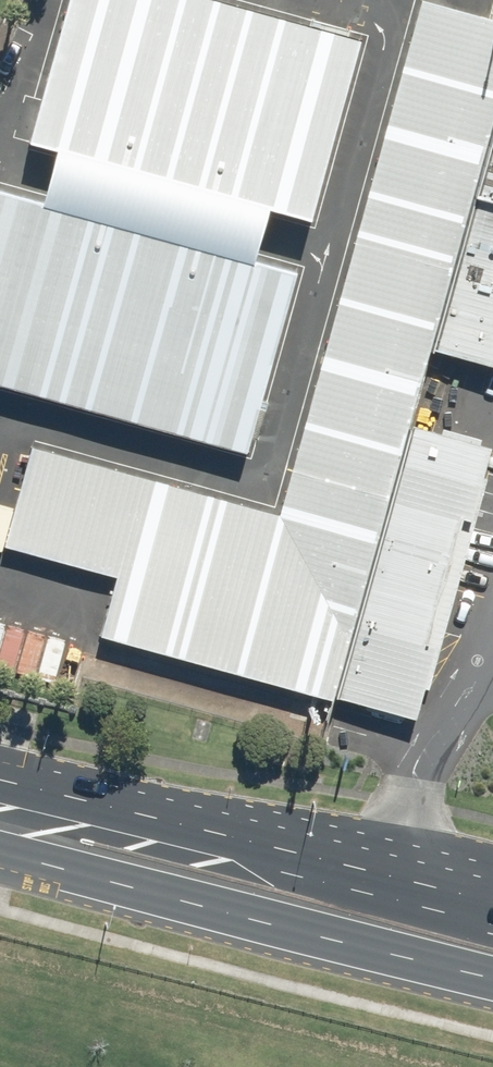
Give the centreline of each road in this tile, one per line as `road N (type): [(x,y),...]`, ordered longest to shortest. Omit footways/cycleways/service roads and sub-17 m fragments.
road 1 (secondary): [(492,987),(141,895),(47,823)]
road 2 (secondary): [(47,823),(154,834),(492,903)]

